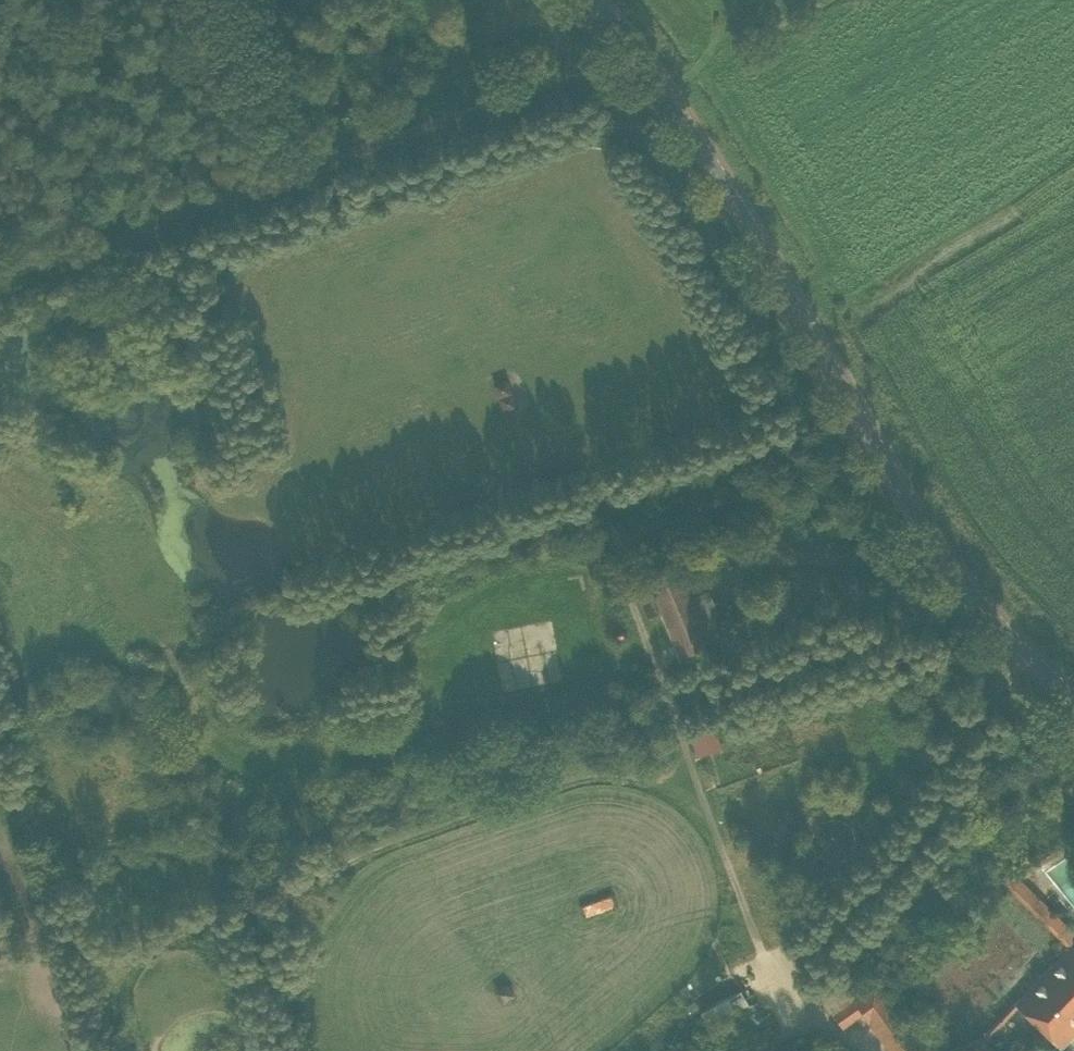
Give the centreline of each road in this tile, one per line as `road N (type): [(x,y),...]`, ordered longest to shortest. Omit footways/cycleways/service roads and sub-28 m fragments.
road 1 (tertiary): [(1073,714),(978,625),(926,553),(706,157),(593,0)]
road 2 (track): [(635,58),(0,273)]

